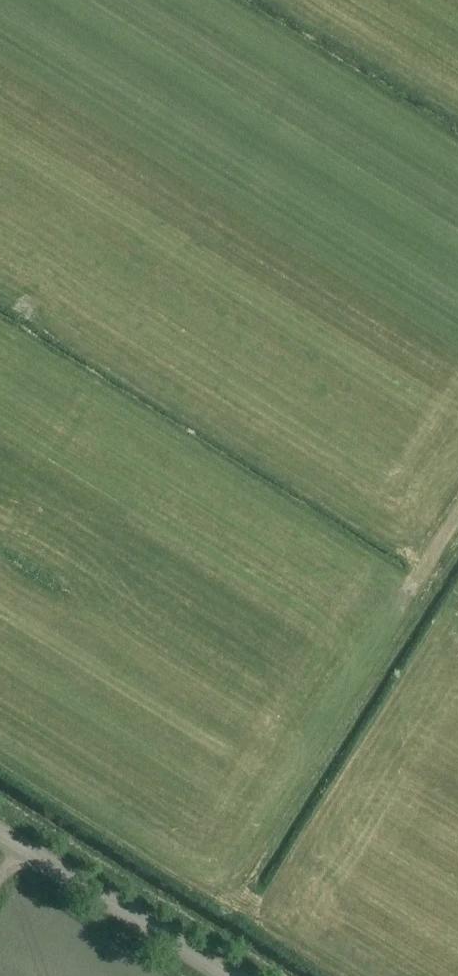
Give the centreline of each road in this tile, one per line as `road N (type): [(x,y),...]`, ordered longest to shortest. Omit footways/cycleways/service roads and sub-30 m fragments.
road 1 (unclassified): [(0,833),(228,975)]

